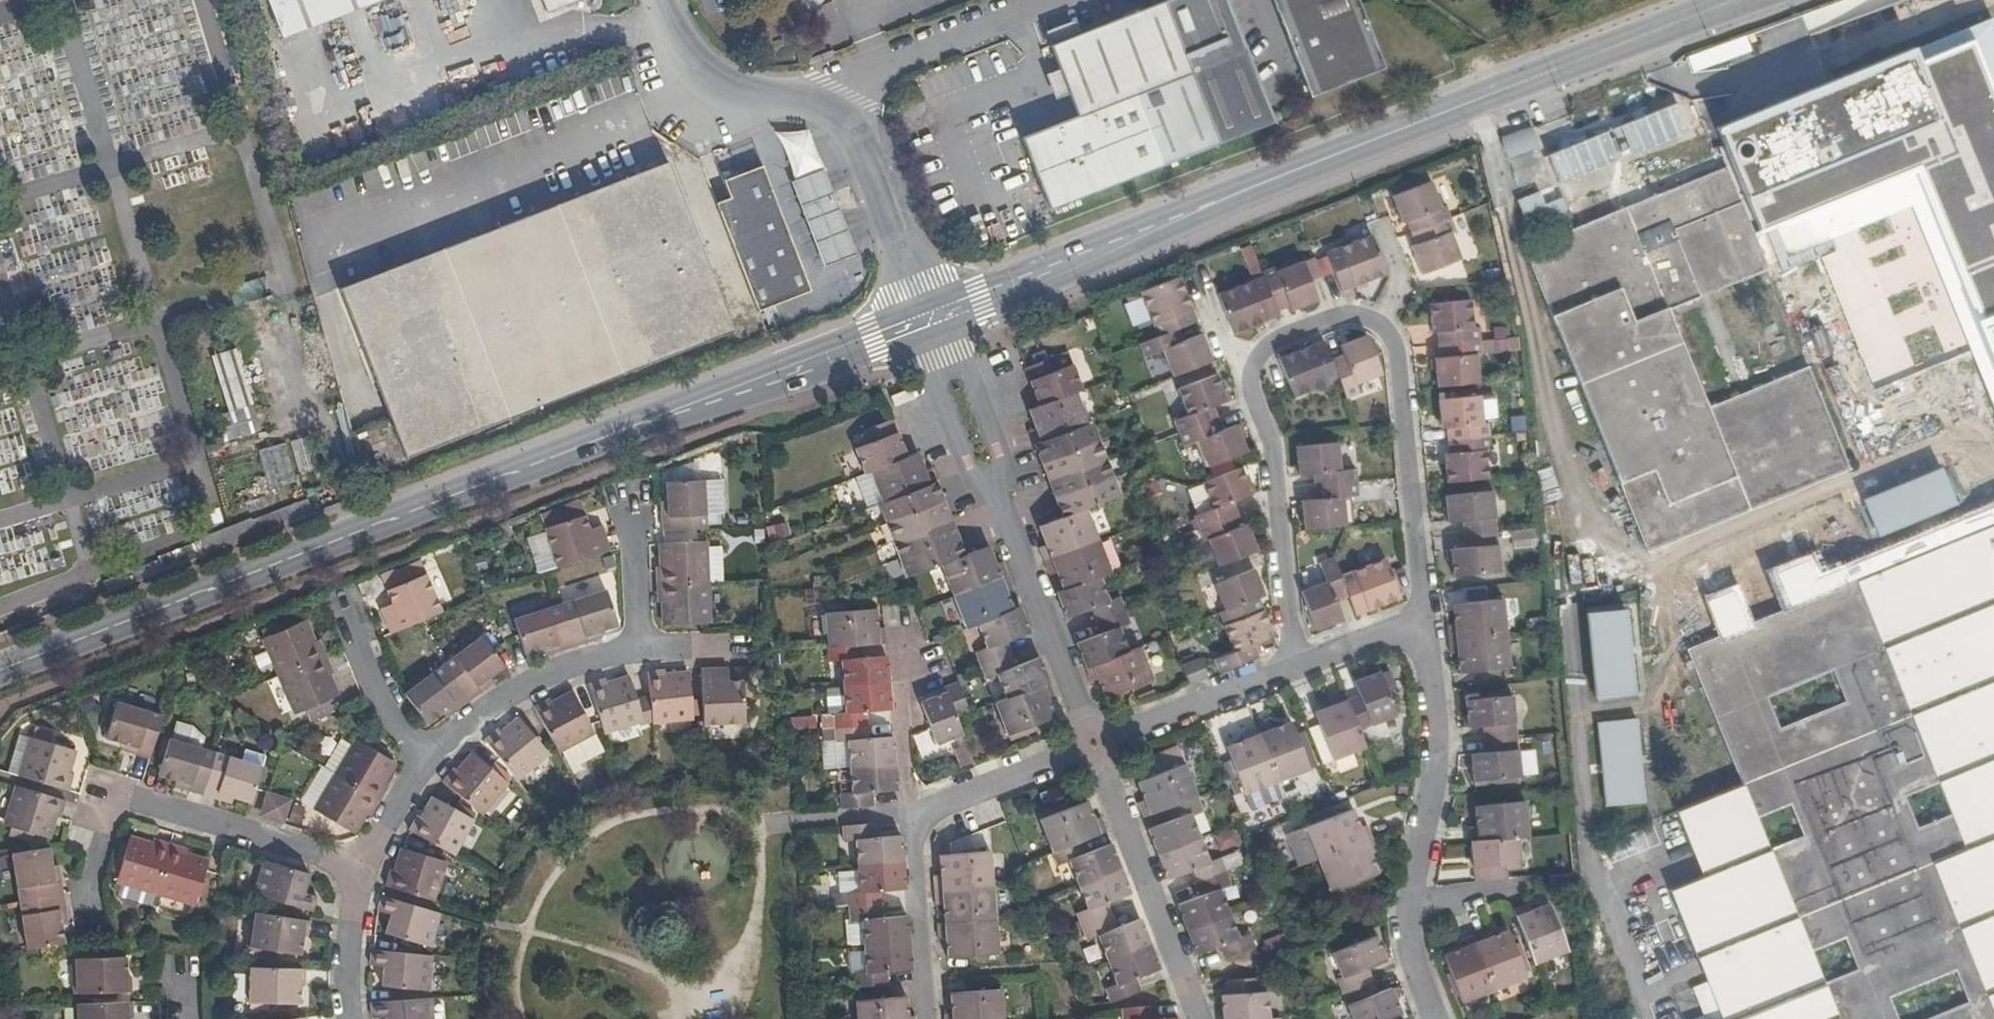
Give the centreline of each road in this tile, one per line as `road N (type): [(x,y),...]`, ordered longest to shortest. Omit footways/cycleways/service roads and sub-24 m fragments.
road 1 (secondary): [(934,312),(0,669)]
road 2 (residential): [(1426,617),(1401,347),(1384,315),(1367,304),(1345,307),(1274,334),(1259,353),(1254,380),(1277,431),(1299,663)]
road 3 (secondary): [(1528,82),(934,312)]
road 4 (residential): [(1444,1018),(1416,947),(1413,904),(1440,747),(1426,617)]
road 5 (residential): [(933,1018),(919,810),(1100,741)]
road 6 (residential): [(91,910),(89,879),(121,789),(376,865)]
road 7 (residential): [(1100,741),(1206,1018)]
road 8 (residential): [(1003,491),(1100,741)]
road 9 (unclassified): [(934,312),(842,74)]
road 10 (residential): [(649,644),(535,678),(432,755)]
road 11 (secondary): [(1528,82),(1737,0)]
road 12 (unclassified): [(842,74),(802,88),(755,90),(716,74),(675,0)]
road 13 (residential): [(1100,741),(1299,663)]
road 14 (unclassified): [(1039,0),(842,74)]
road 15 (residential): [(1003,491),(1006,448),(965,348),(934,312)]
road 16 (residential): [(934,312),(936,357),(974,459),(1003,491)]
road 17 (residential): [(351,608),(392,704),(432,755)]
road 18 (residential): [(376,865),(360,925),(359,1018)]
road 19 (residential): [(649,644),(637,504)]
road 20 (residential): [(1299,663),(1426,617)]
road 21 (residential): [(432,755),(376,865)]

